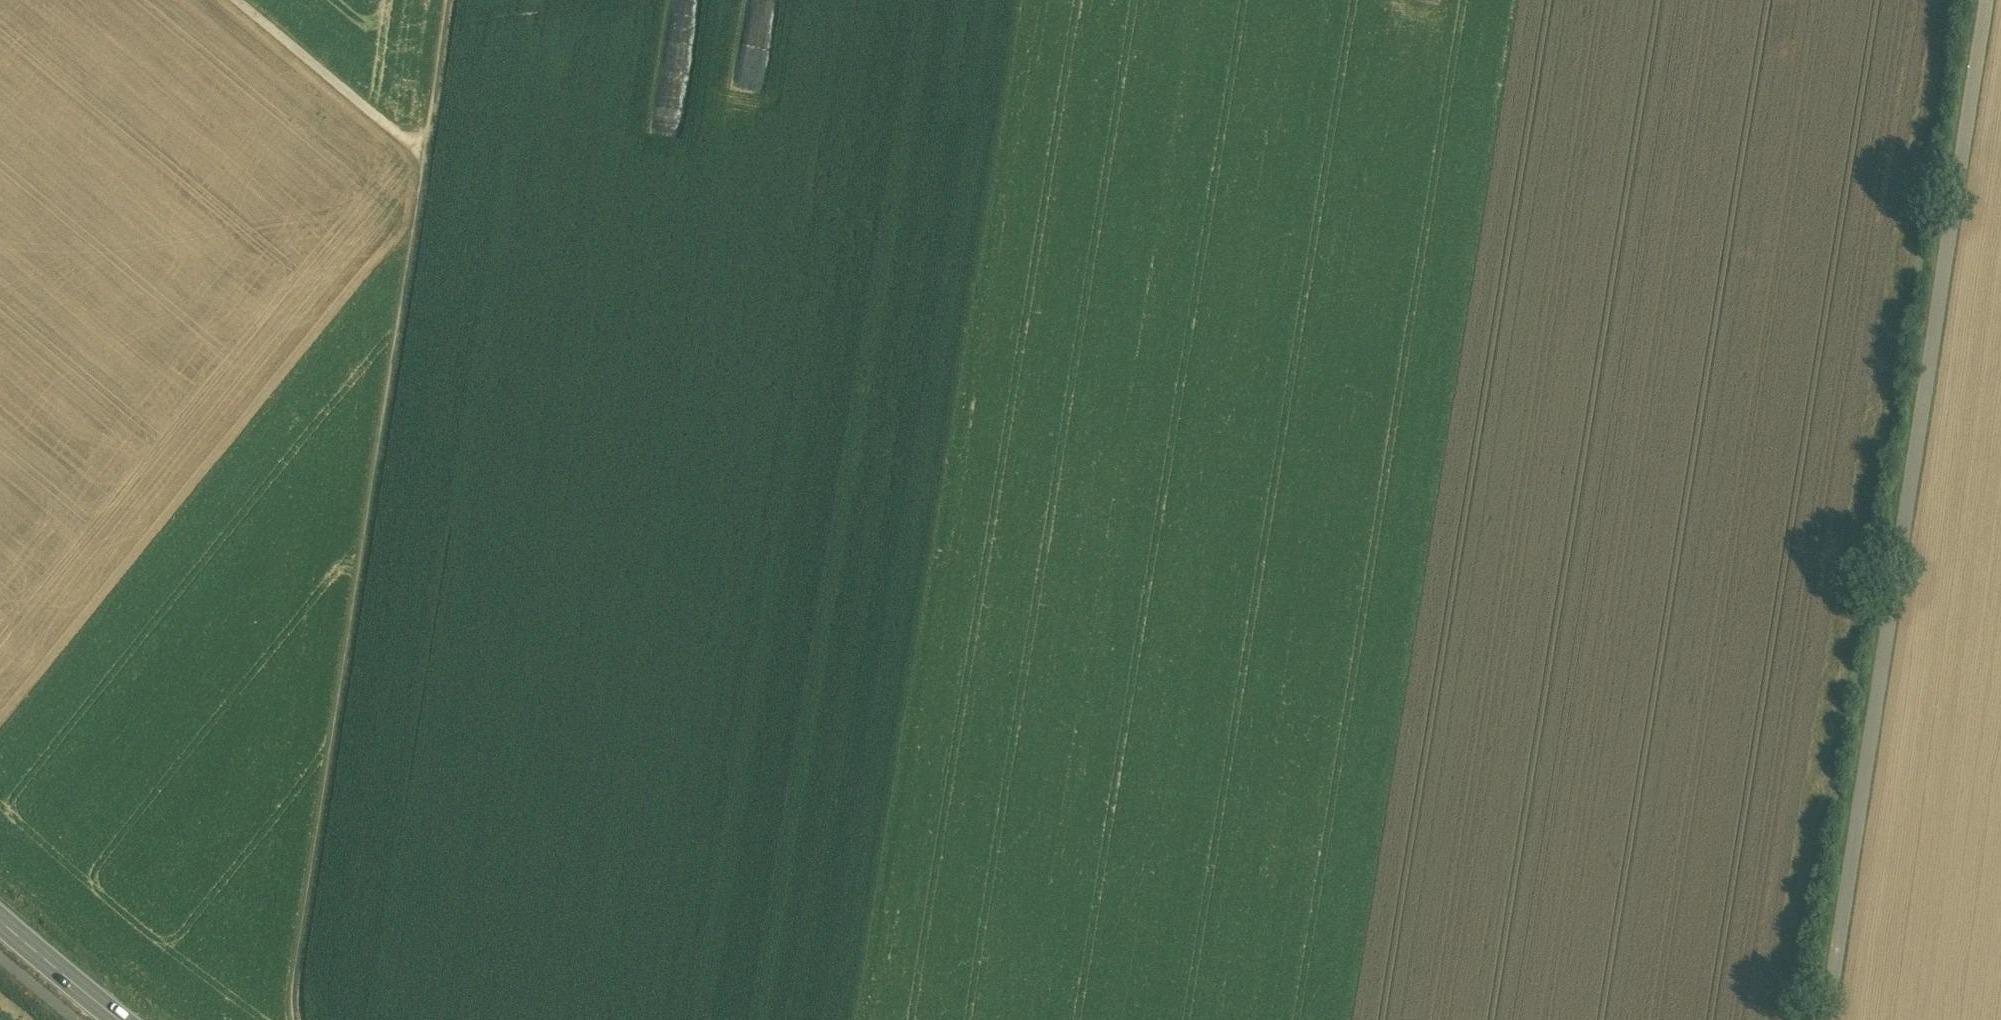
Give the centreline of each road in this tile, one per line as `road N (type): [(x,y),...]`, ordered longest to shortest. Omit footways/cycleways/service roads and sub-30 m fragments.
road 1 (track): [(1988,0),(1827,1019)]
road 2 (track): [(466,0),(311,1019)]
road 3 (track): [(239,0),(445,170)]
road 4 (secondary): [(0,925),(118,1019)]

